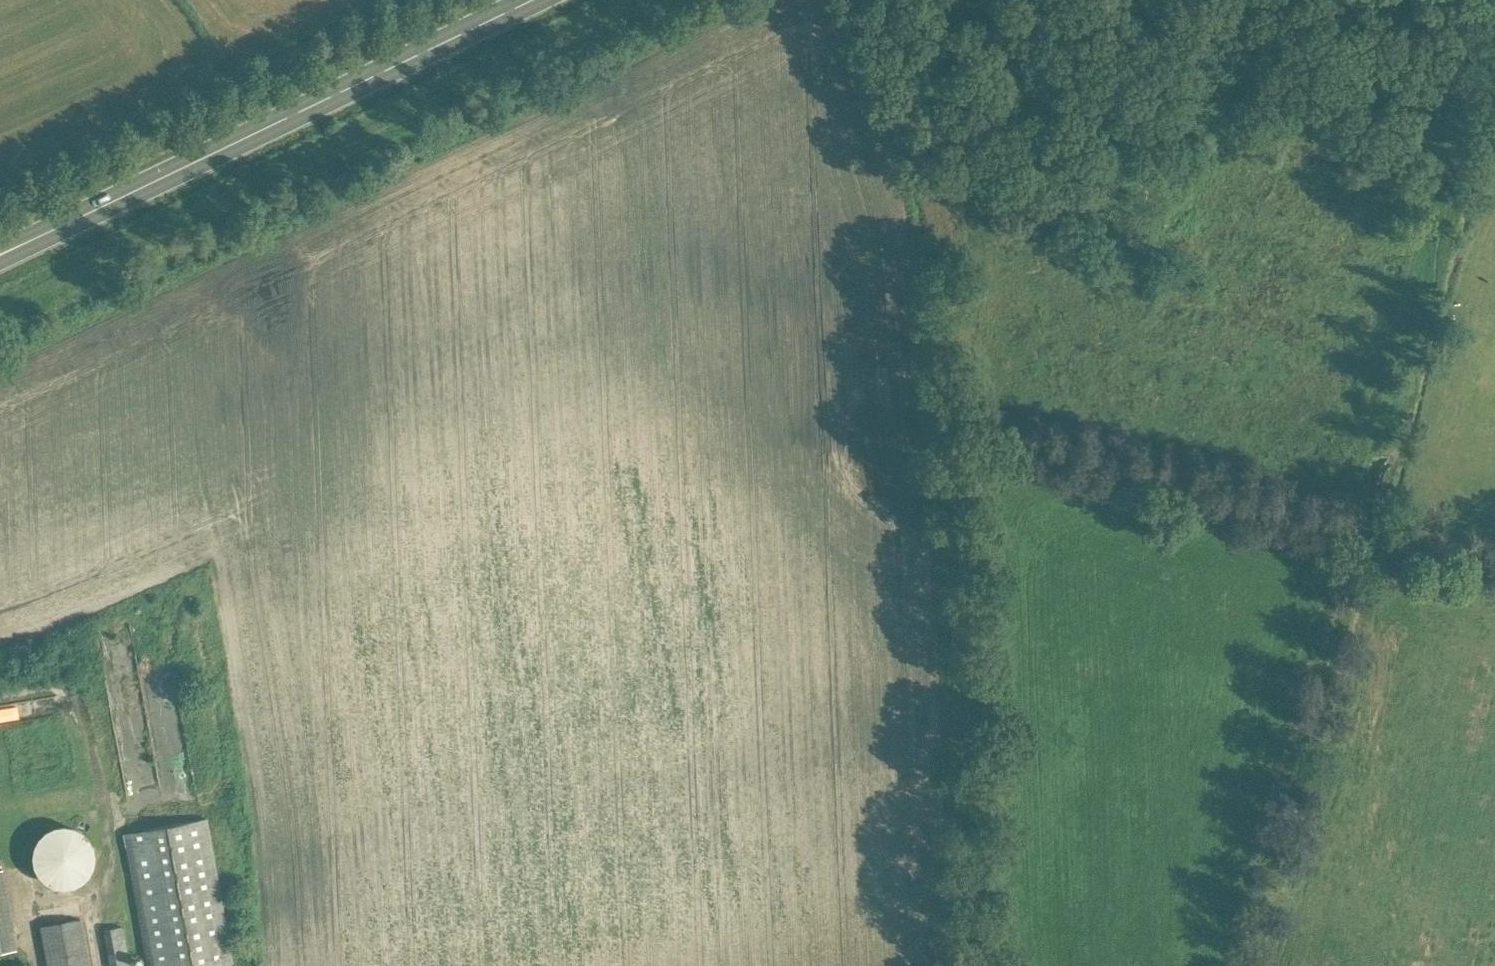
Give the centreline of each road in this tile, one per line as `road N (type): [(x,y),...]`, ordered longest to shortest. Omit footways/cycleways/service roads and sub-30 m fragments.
road 1 (secondary): [(0,254),(532,0)]

